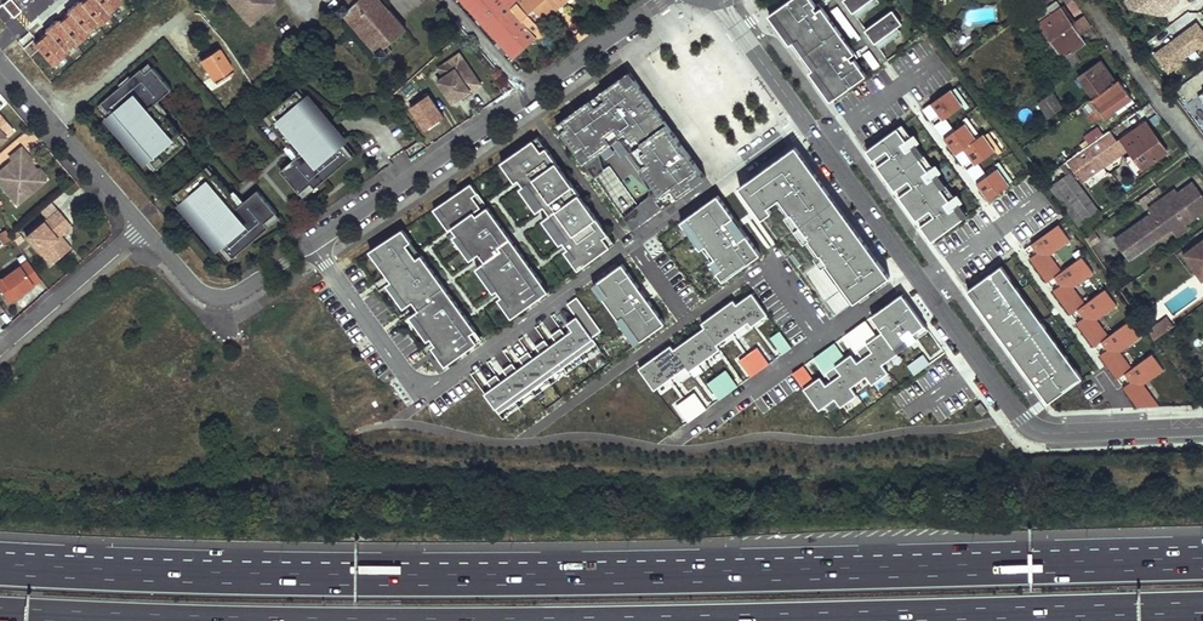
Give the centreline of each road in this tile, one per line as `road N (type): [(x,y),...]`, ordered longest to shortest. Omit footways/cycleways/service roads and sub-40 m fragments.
road 1 (motorway): [(1202,564),(433,580),(0,569)]
road 2 (motorway): [(639,620),(1146,611)]
road 3 (residential): [(310,245),(407,391),(434,386),(628,244)]
road 4 (residential): [(1202,426),(1025,427),(914,269)]
road 5 (residential): [(530,94),(310,245)]
road 6 (residential): [(0,61),(144,228)]
road 7 (residential): [(628,244),(804,120)]
road 8 (residential): [(682,322),(777,259),(827,333)]
road 9 (residential): [(0,351),(144,228)]
road 10 (residential): [(914,269),(804,120)]
road 11 (motorway): [(0,613),(178,620)]
road 12 (residential): [(1202,153),(1096,12)]
road 13 (residential): [(667,0),(530,94)]
road 14 (residential): [(827,333),(692,429)]
road 15 (residential): [(804,120),(721,0)]
road 16 (residential): [(530,94),(446,0)]

